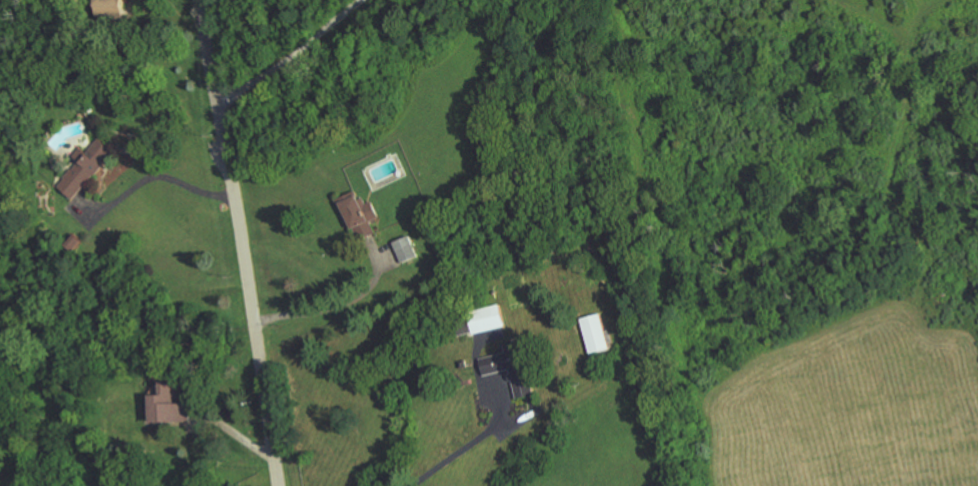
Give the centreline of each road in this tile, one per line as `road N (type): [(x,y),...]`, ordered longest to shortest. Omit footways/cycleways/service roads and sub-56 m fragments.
road 1 (residential): [(279,485),(203,35),(205,0)]

